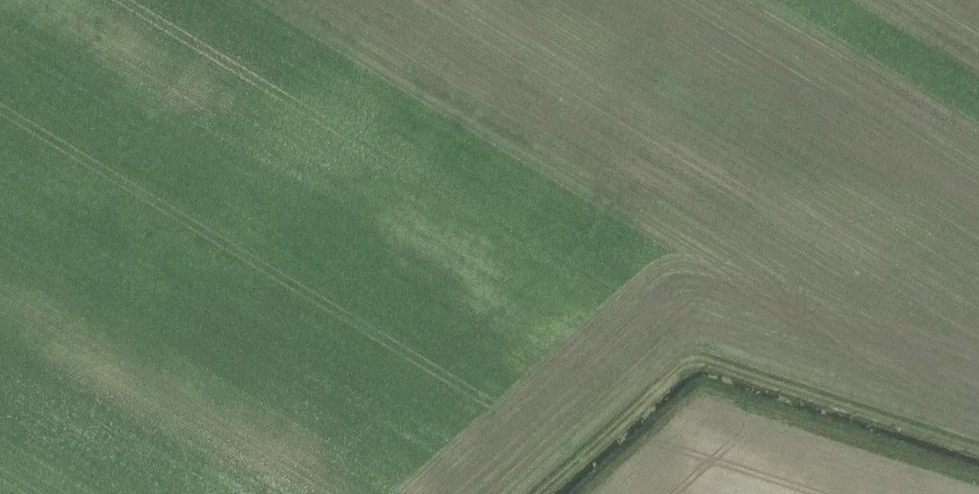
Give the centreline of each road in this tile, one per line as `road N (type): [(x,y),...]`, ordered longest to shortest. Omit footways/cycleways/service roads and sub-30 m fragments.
road 1 (track): [(539,493),(694,354),(978,447)]

